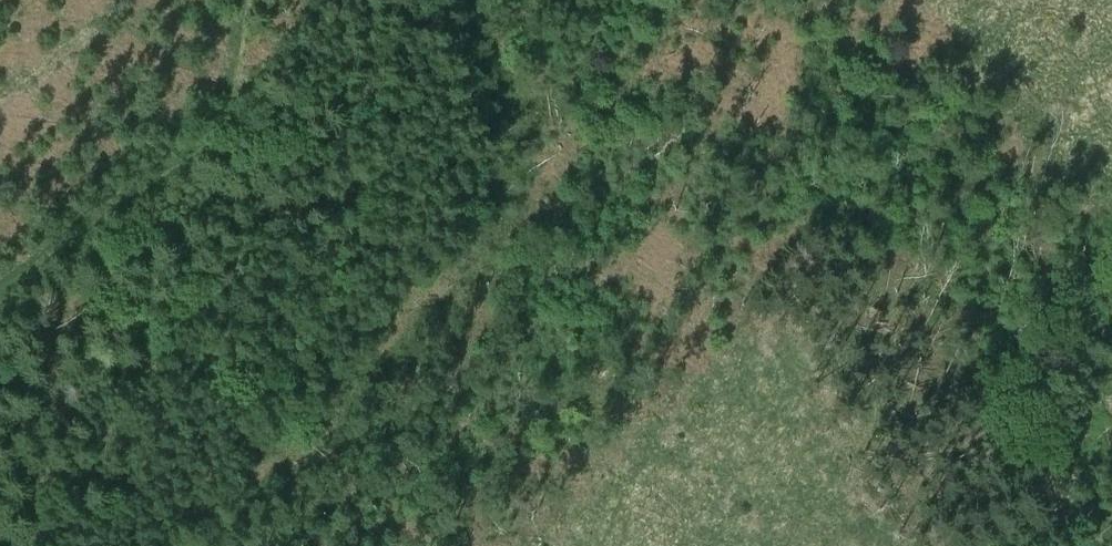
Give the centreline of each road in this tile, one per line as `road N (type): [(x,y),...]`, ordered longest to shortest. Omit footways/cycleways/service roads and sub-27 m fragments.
road 1 (track): [(469,0),(512,125),(521,186),(502,245),(442,319),(209,545)]

